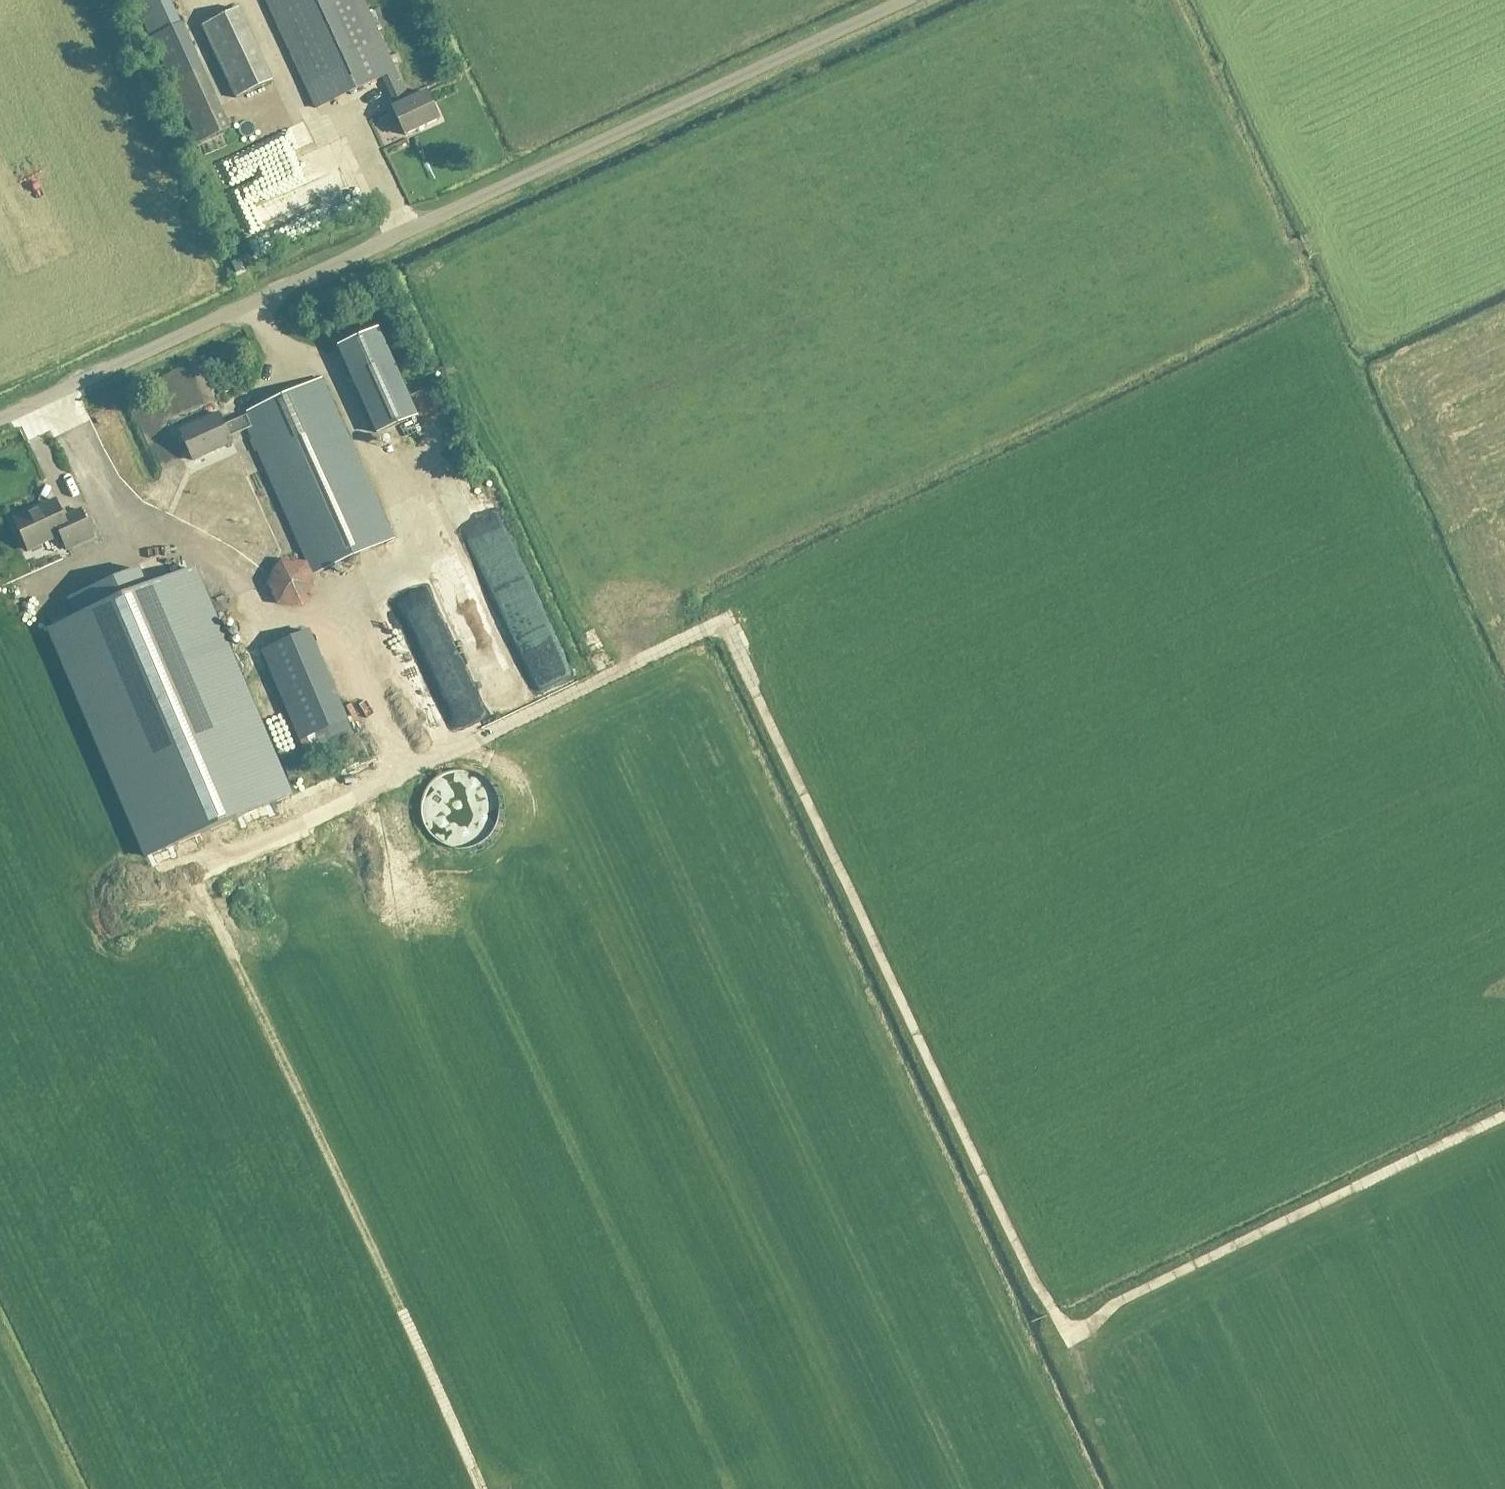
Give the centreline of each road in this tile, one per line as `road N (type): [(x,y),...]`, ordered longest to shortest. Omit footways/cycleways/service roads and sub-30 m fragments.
road 1 (unclassified): [(0,419),(904,0)]

